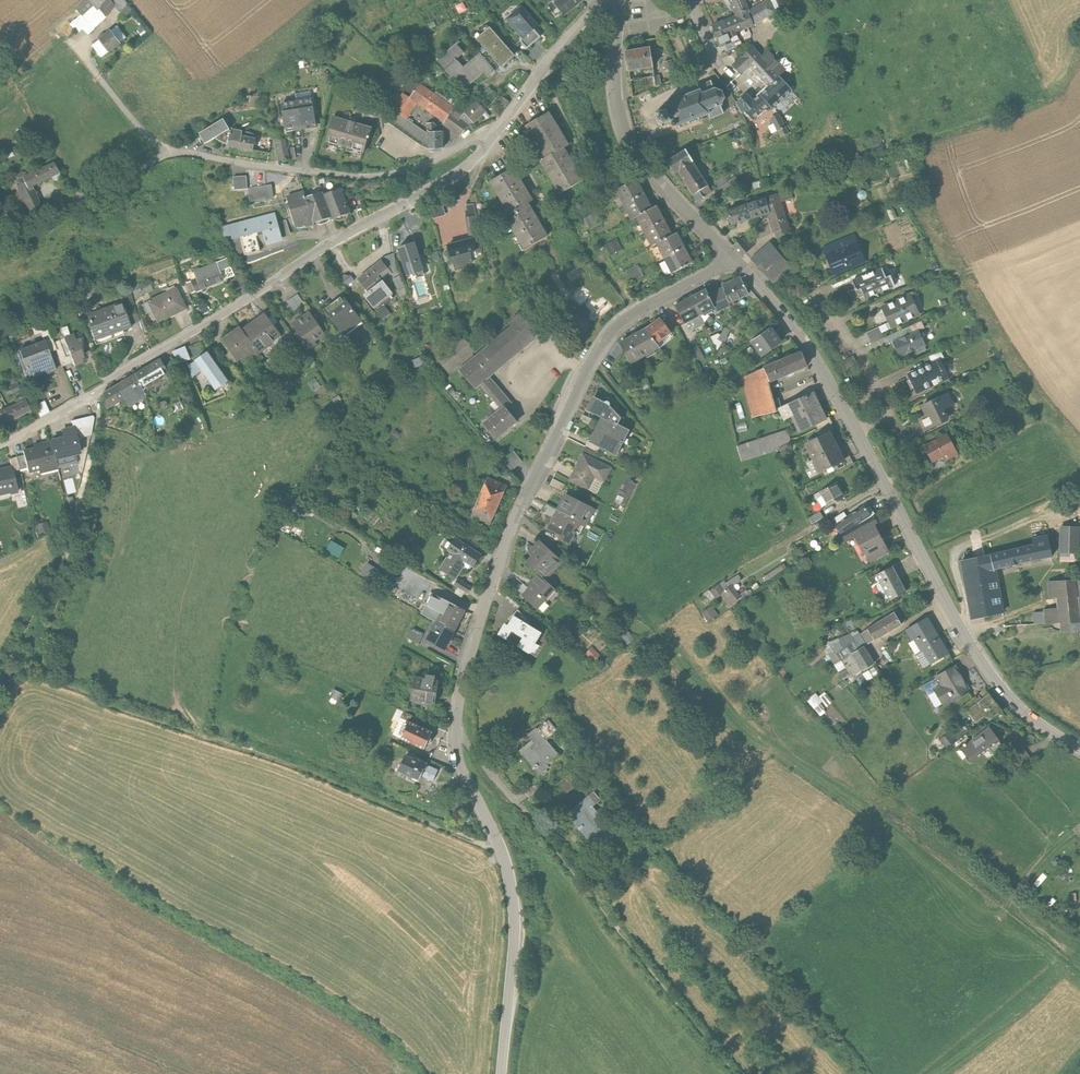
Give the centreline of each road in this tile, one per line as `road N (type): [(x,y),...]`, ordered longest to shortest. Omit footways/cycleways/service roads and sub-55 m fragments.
road 1 (track): [(505,851),(50,675),(39,662),(40,640),(62,561)]
road 2 (residential): [(737,263),(806,346),(982,663),(1023,710),(1079,748)]
road 3 (residential): [(0,442),(450,184),(496,140)]
road 4 (residential): [(462,705),(513,525),(587,378),(641,311),(737,263)]
road 5 (unclassified): [(502,1073),(518,904),(505,851),(464,762),(462,705)]
road 6 (residential): [(496,140),(430,169),(371,180),(173,155)]
road 7 (residential): [(621,1),(617,81),(625,131),(651,175),(737,263)]
road 8 (residential): [(496,140),(559,53),(603,7),(621,1)]

